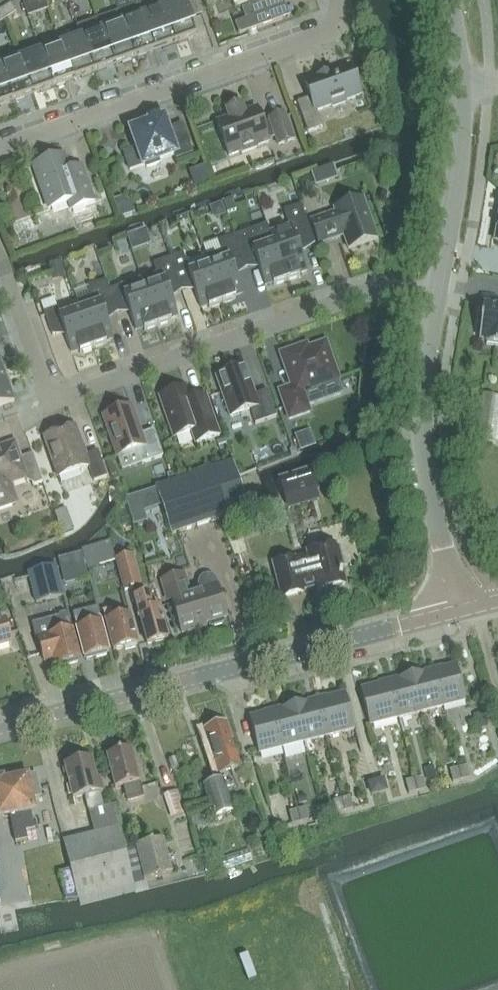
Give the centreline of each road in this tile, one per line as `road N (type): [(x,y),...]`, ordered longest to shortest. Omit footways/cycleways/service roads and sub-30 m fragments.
road 1 (residential): [(440,298),(386,288),(76,398),(55,397),(42,381),(0,261)]
road 2 (tertiary): [(0,729),(453,617)]
road 3 (residential): [(344,0),(335,32),(0,146)]
road 4 (tertiary): [(453,617),(425,450),(424,387),(440,298)]
road 5 (tertiary): [(440,298),(464,140),(462,47),(452,0)]

